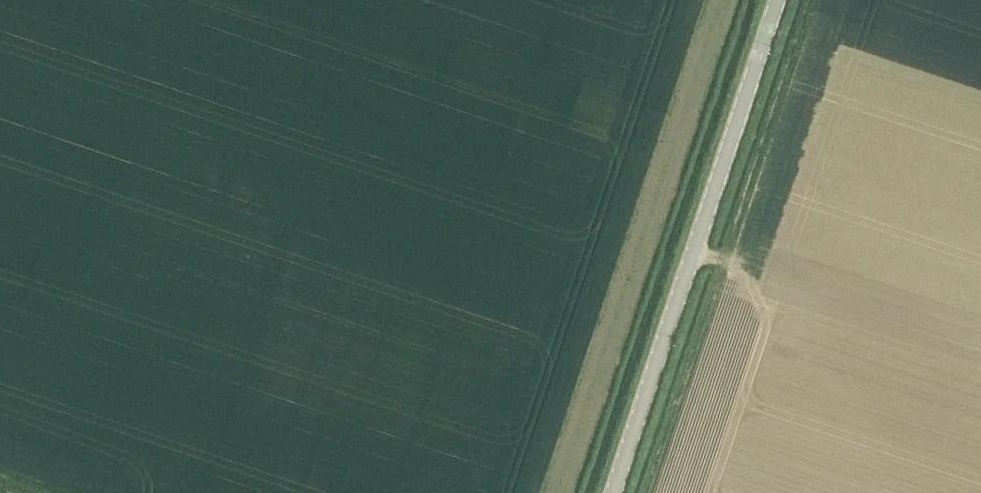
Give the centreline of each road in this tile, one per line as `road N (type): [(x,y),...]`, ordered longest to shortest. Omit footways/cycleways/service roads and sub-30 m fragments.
road 1 (tertiary): [(613,492),(778,0)]

